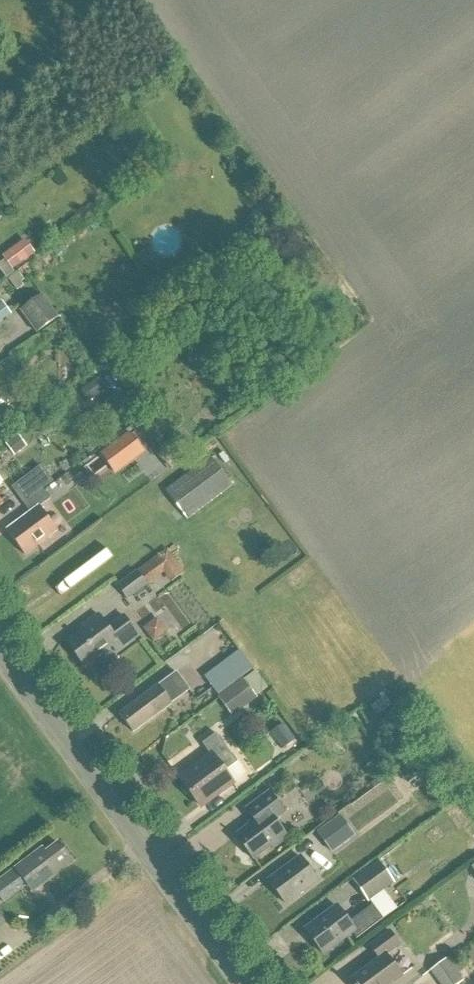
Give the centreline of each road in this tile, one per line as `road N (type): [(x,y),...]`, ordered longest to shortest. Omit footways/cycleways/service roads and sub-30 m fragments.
road 1 (tertiary): [(251,983),(0,648)]

